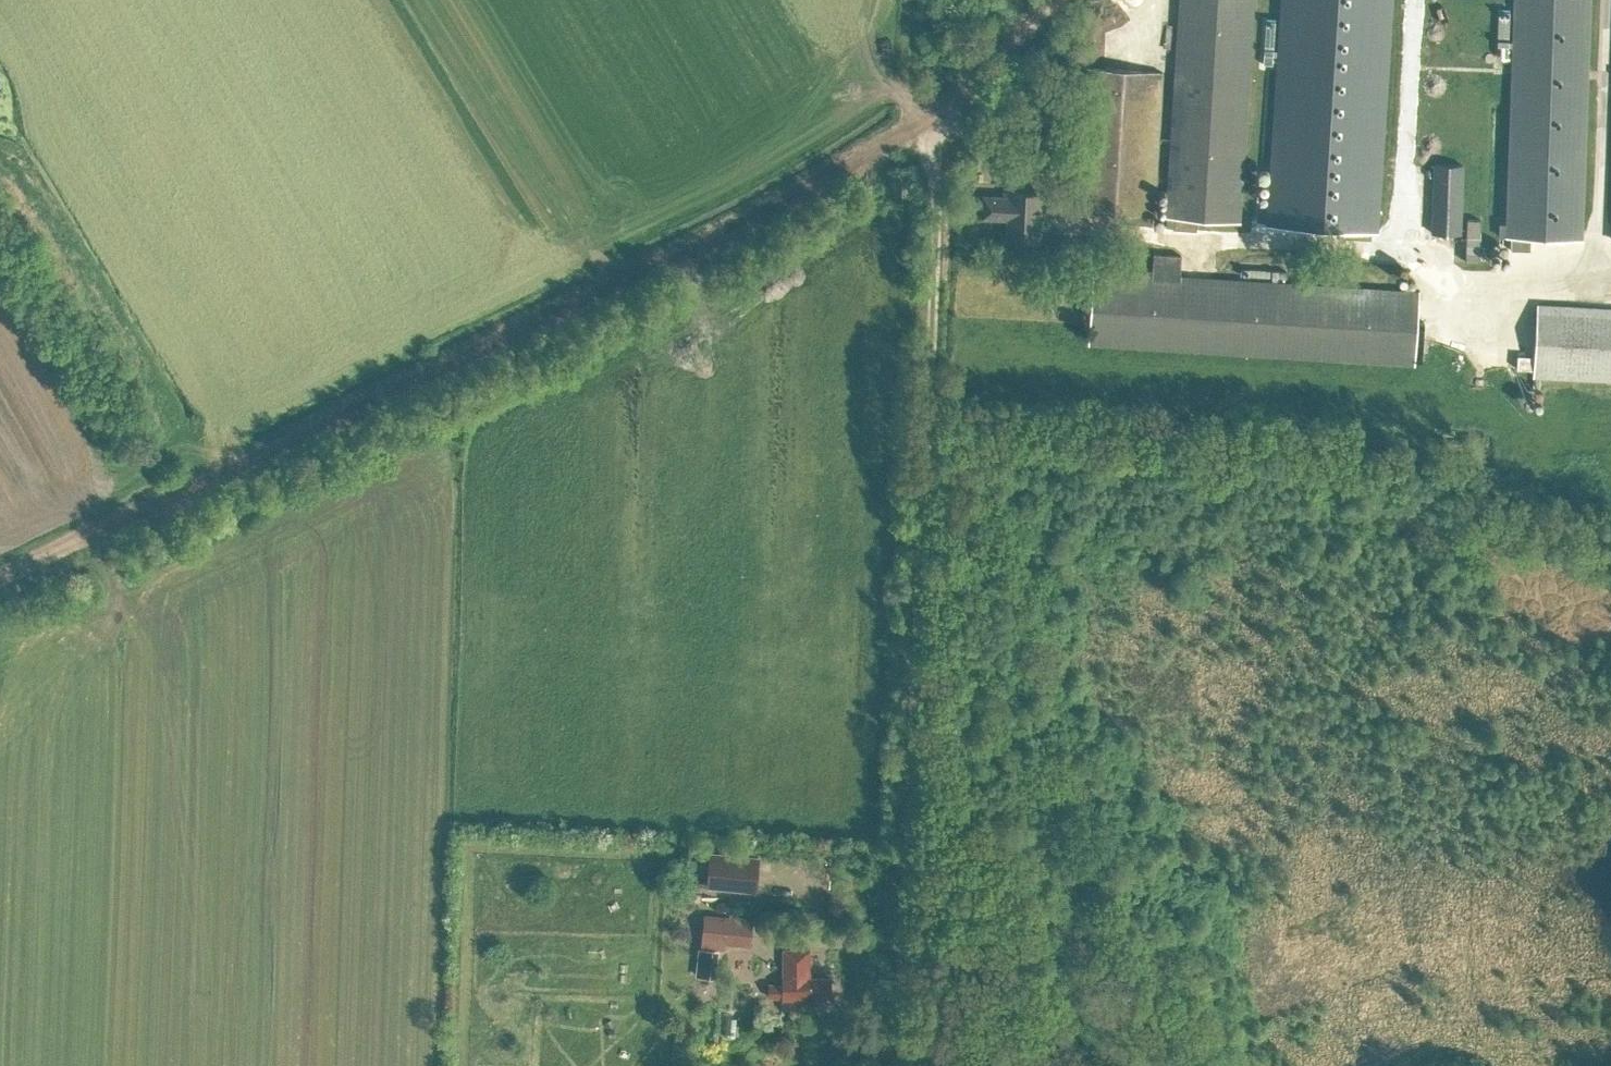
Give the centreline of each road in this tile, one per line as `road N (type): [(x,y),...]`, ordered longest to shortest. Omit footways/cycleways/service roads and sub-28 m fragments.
road 1 (track): [(0,579),(813,181),(904,121)]
road 2 (track): [(932,113),(927,558),(903,978),(874,1059)]
road 3 (unclassified): [(904,121),(932,113),(1057,0)]

